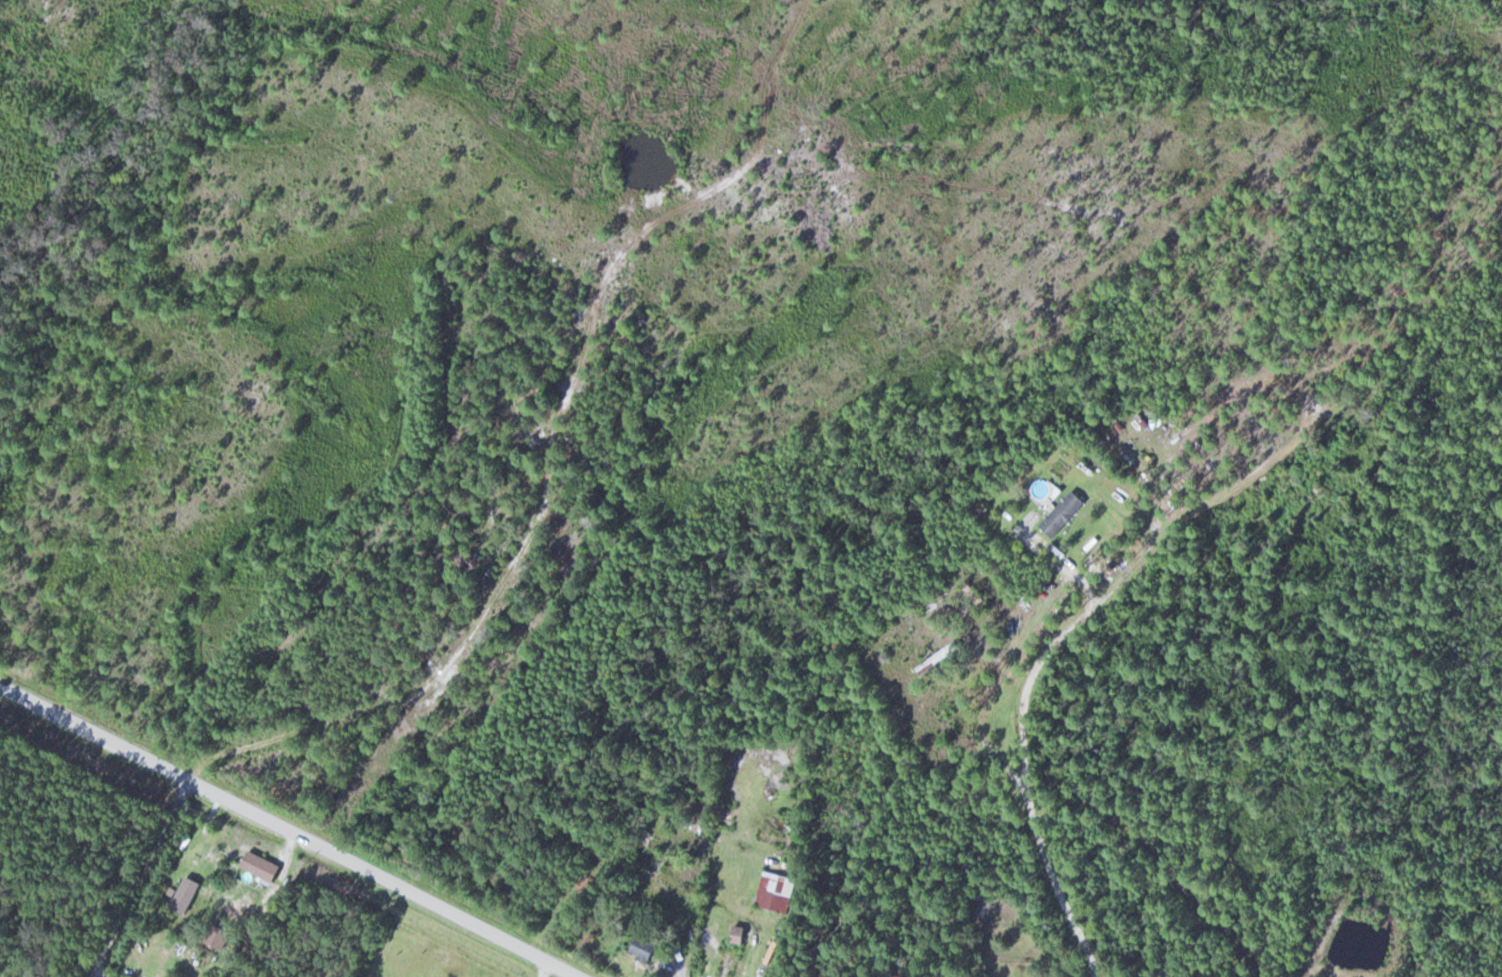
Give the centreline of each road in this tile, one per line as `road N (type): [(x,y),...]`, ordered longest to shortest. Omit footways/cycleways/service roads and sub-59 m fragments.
road 1 (residential): [(0,685),(584,976)]
road 2 (residential): [(187,778),(221,752),(415,692)]
road 3 (residential): [(187,778),(89,976)]

